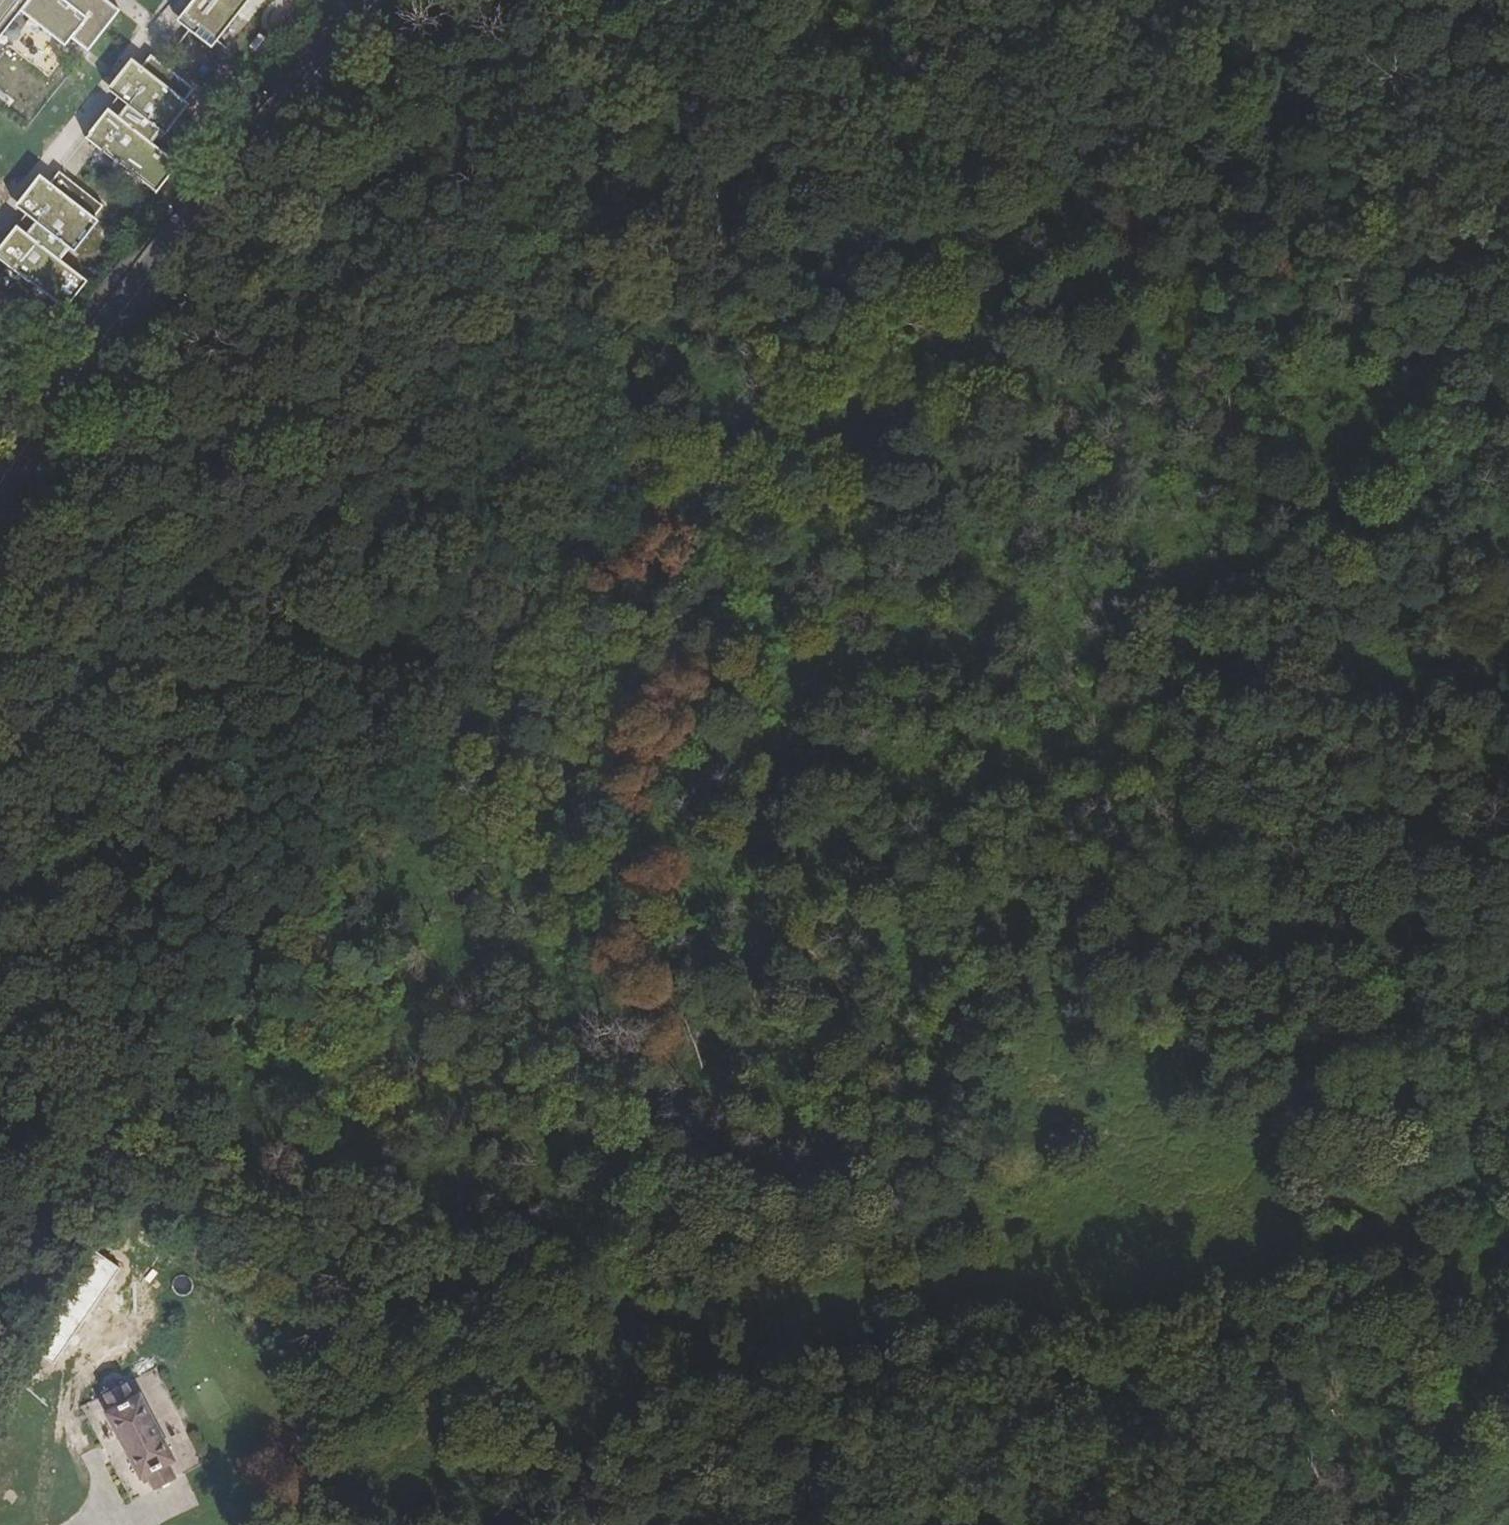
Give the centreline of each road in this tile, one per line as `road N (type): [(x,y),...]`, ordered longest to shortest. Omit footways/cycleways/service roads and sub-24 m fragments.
road 1 (tertiary): [(314,76),(123,312),(0,483)]

